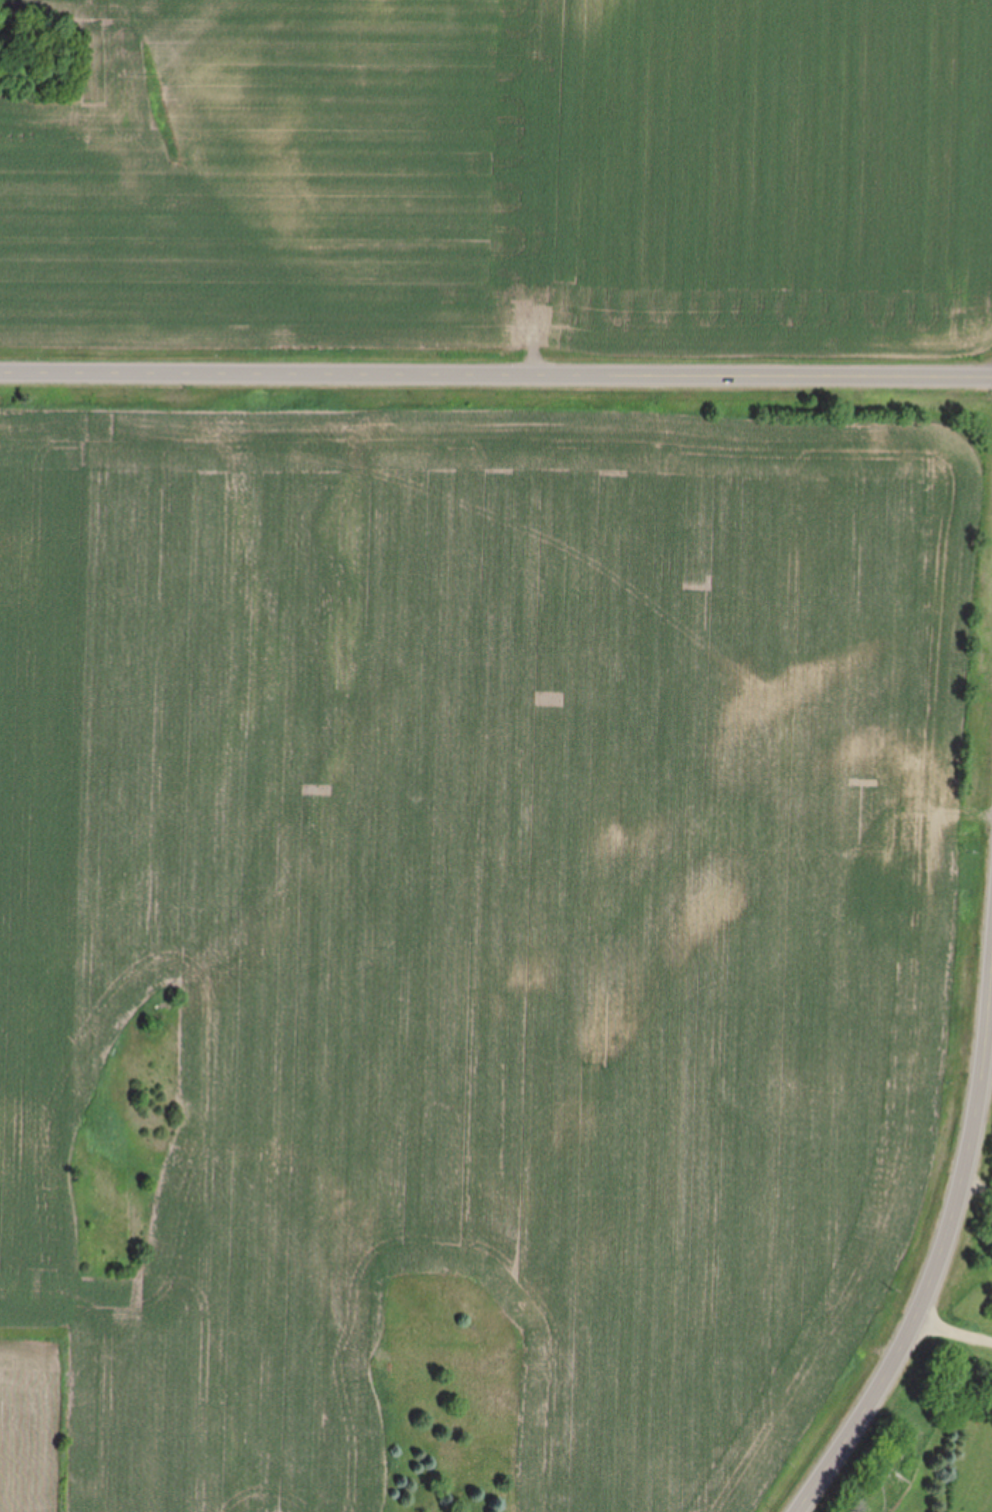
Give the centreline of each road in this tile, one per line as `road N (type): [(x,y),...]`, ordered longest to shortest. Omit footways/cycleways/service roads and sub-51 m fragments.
road 1 (tertiary): [(0,373),(991,377)]
road 2 (secondary): [(991,991),(965,1175),(912,1343),(798,1511)]

